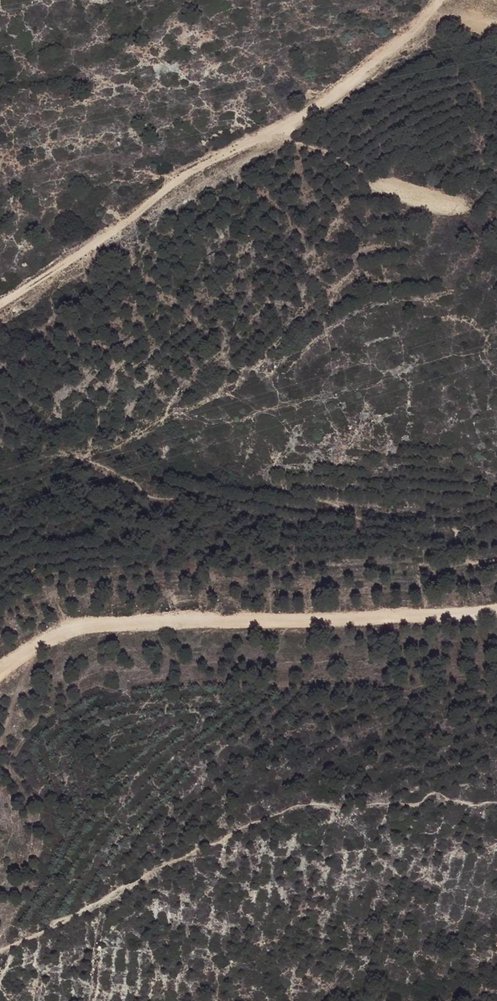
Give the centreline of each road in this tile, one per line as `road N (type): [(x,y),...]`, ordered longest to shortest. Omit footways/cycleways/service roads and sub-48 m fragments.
road 1 (track): [(0,305),(176,181),(291,125),(369,71),(444,0)]
road 2 (track): [(496,615),(89,627),(0,684)]

